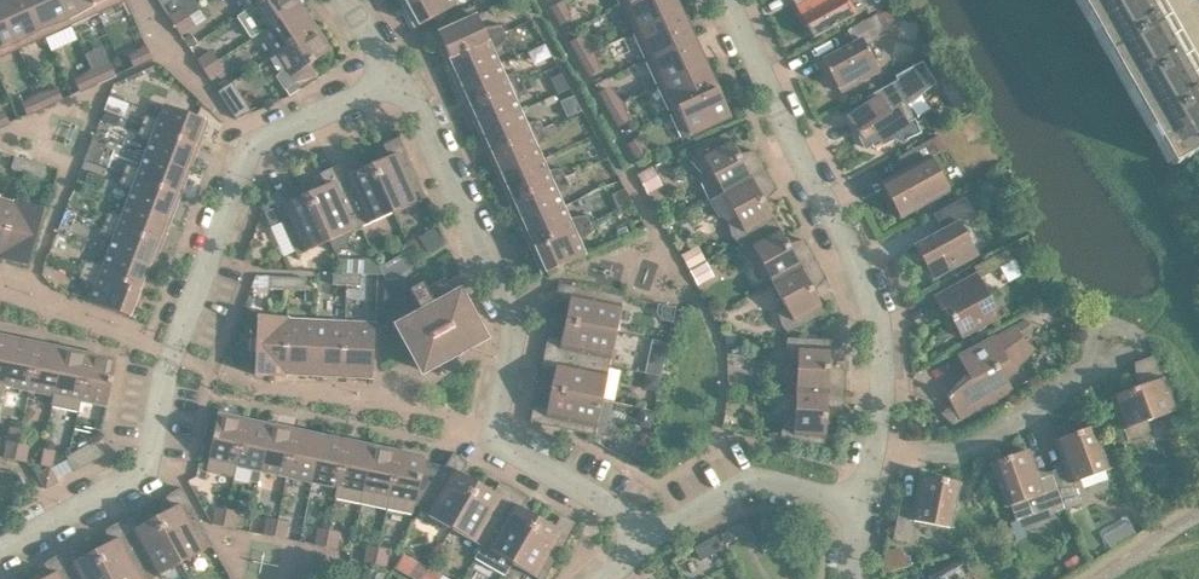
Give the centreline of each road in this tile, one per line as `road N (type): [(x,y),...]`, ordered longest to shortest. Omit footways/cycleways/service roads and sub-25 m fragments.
road 1 (residential): [(0,552),(145,470),(172,356),(250,149),(395,80)]
road 2 (residential): [(650,535),(494,438),(514,327),(395,80)]
road 3 (residential): [(872,453),(884,358),(875,295),(774,104),(731,0)]
road 4 (residential): [(872,453),(952,456),(1091,367)]
road 5 (residential): [(650,535),(754,479),(861,508)]

